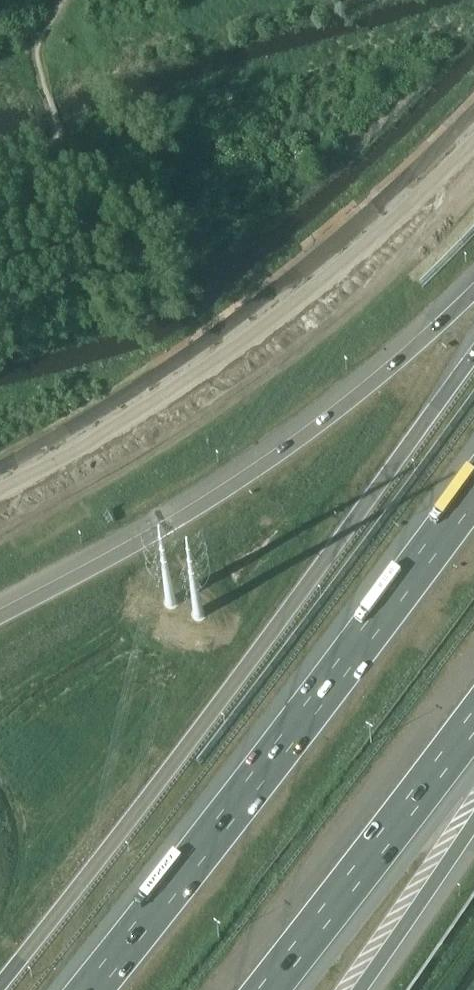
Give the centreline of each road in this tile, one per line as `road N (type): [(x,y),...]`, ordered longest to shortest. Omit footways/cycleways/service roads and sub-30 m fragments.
road 1 (motorway): [(473,359),(0,988)]
road 2 (motorway): [(473,488),(253,786),(85,989)]
road 3 (residential): [(0,468),(176,367),(324,251),(473,105)]
road 4 (motorway): [(473,293),(266,463),(0,616)]
road 5 (motorway): [(268,989),(473,717)]
road 6 (motorway): [(362,989),(473,822)]

